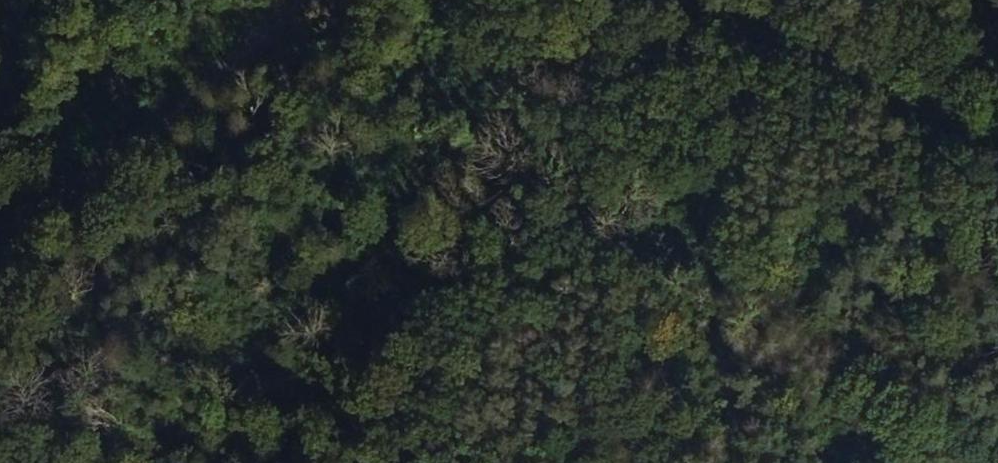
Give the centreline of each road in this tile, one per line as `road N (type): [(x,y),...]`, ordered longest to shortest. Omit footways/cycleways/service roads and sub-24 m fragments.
road 1 (unclassified): [(307,0),(196,90),(0,213)]

